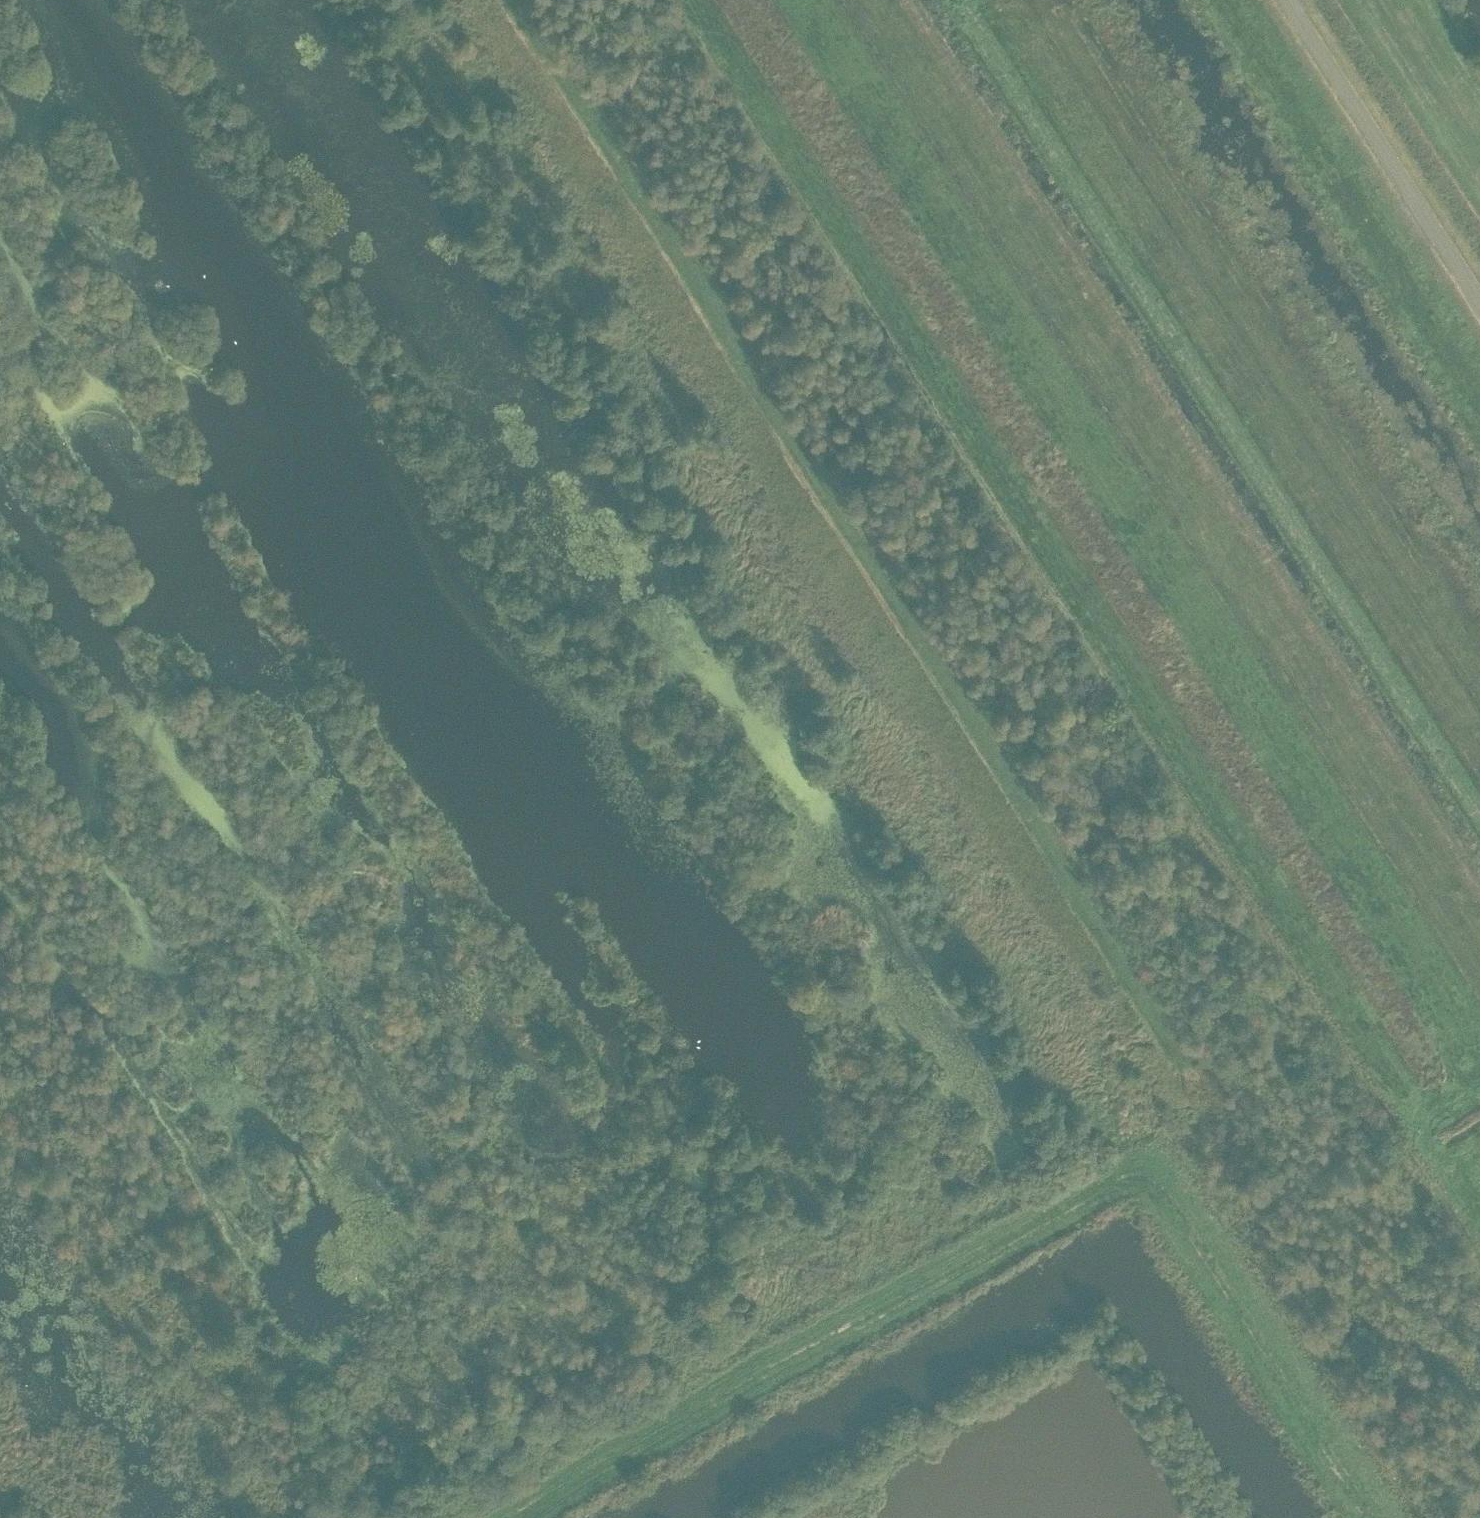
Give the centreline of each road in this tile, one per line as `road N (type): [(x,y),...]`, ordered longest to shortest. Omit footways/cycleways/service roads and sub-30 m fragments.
road 1 (unclassified): [(1479,303),(1287,0)]

